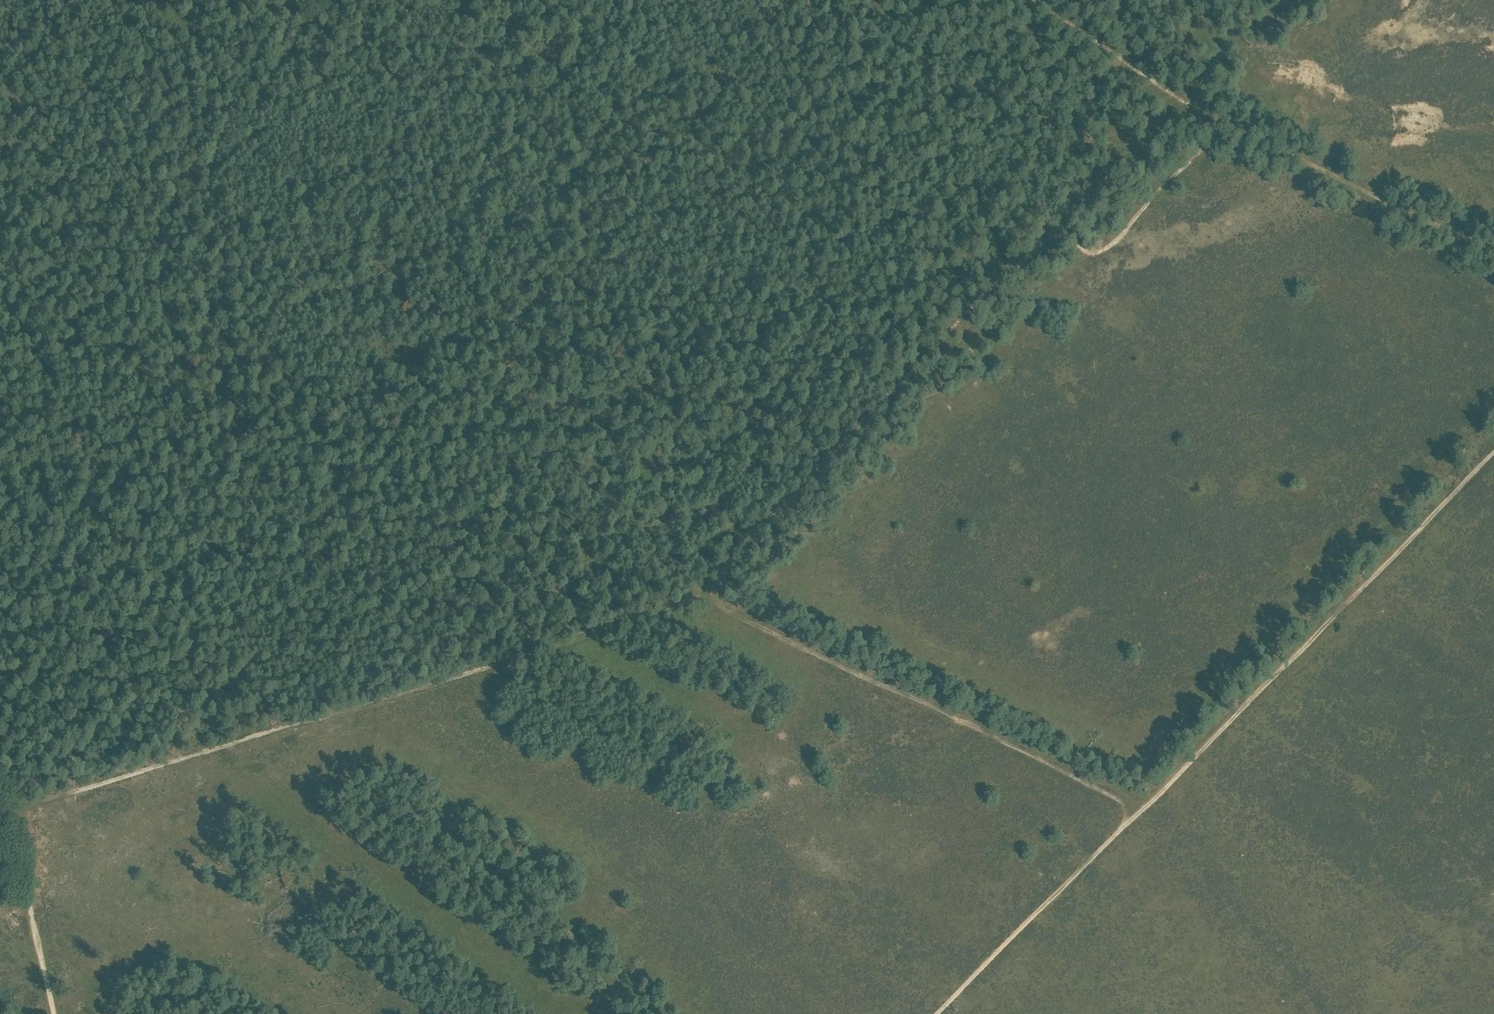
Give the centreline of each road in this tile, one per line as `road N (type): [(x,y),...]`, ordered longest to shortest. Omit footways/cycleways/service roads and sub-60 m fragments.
road 1 (track): [(1493,455),(1147,807)]
road 2 (track): [(1147,807),(940,1013)]
road 3 (track): [(55,1013),(9,821)]

